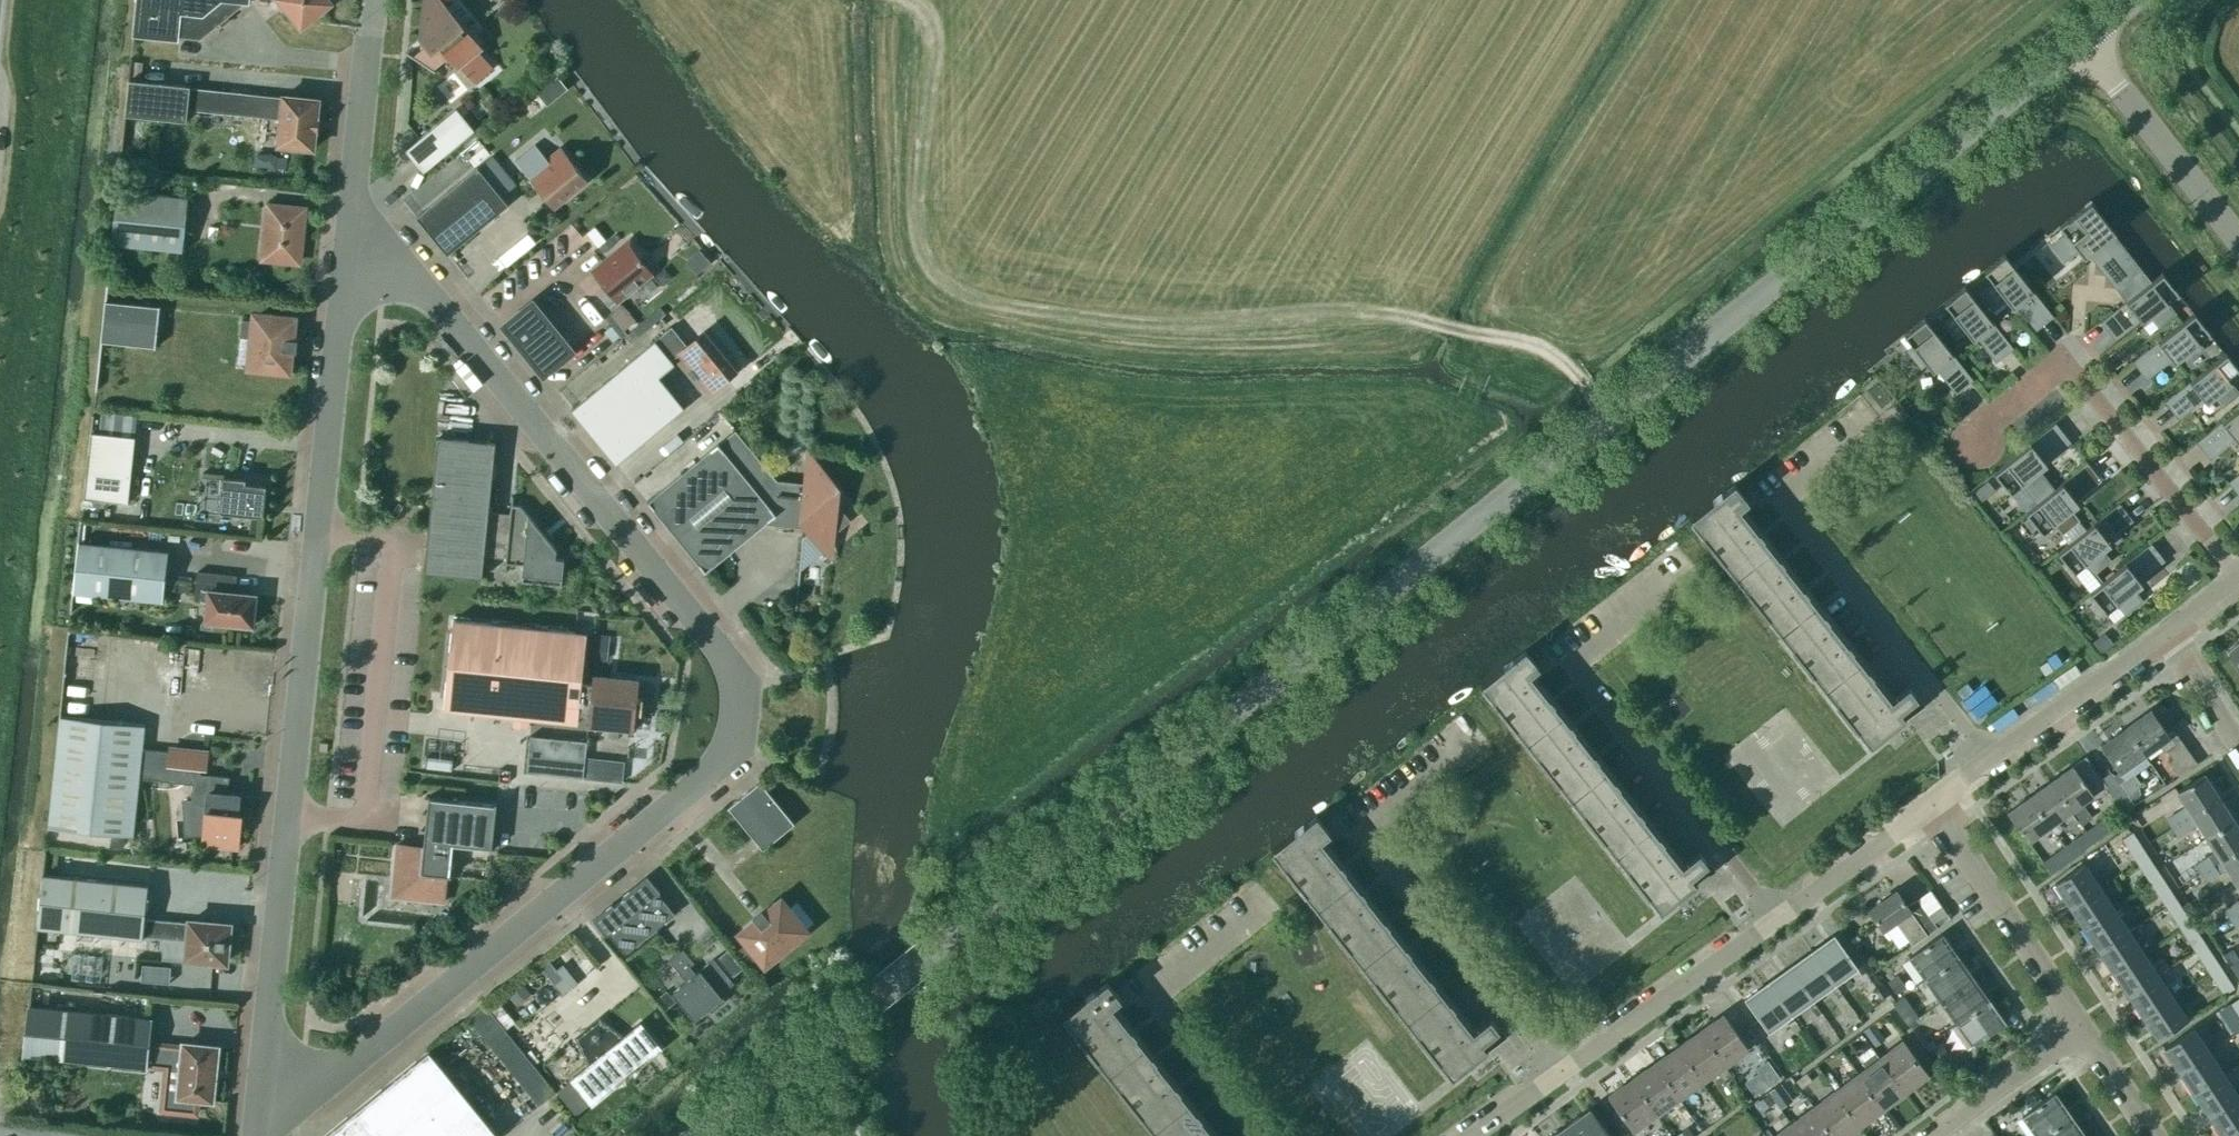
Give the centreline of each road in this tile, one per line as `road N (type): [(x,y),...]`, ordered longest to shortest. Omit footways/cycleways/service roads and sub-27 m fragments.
road 1 (secondary): [(698,1135),(2084,49)]
road 2 (unclassified): [(264,1083),(333,1081),(378,1056),(728,767),(750,705),(738,677),(432,297),(396,273),(350,266)]
road 3 (track): [(1603,419),(1585,384),(1535,344),(1377,308),(1256,330),(1167,328),(1043,314),(980,297),(942,265),(925,219),(918,159),(926,57),(918,28),(888,0)]
road 4 (unclassified): [(264,1083),(350,266)]
road 5 (residential): [(1988,766),(1772,482),(1863,413)]
road 6 (residential): [(1775,921),(1572,662),(1677,580)]
road 7 (residential): [(1559,1078),(1365,832),(1478,737)]
road 8 (residential): [(1976,441),(2067,371),(2236,585)]
road 9 (residential): [(1272,1135),(1160,990),(1276,900)]
road 10 (residential): [(2082,1028),(1929,808)]
road 11 (residential): [(1559,1078),(1775,921)]
road 12 (tertiary): [(2238,248),(2084,49)]
road 13 (unclassified): [(350,266),(370,38)]
road 14 (residential): [(1988,766),(2170,635)]
road 15 (residential): [(1775,921),(1929,808)]
road 16 (residential): [(1937,1135),(2082,1028)]
road 17 (residential): [(2151,1135),(2082,1028)]
road 18 (residential): [(2170,635),(2238,742)]

